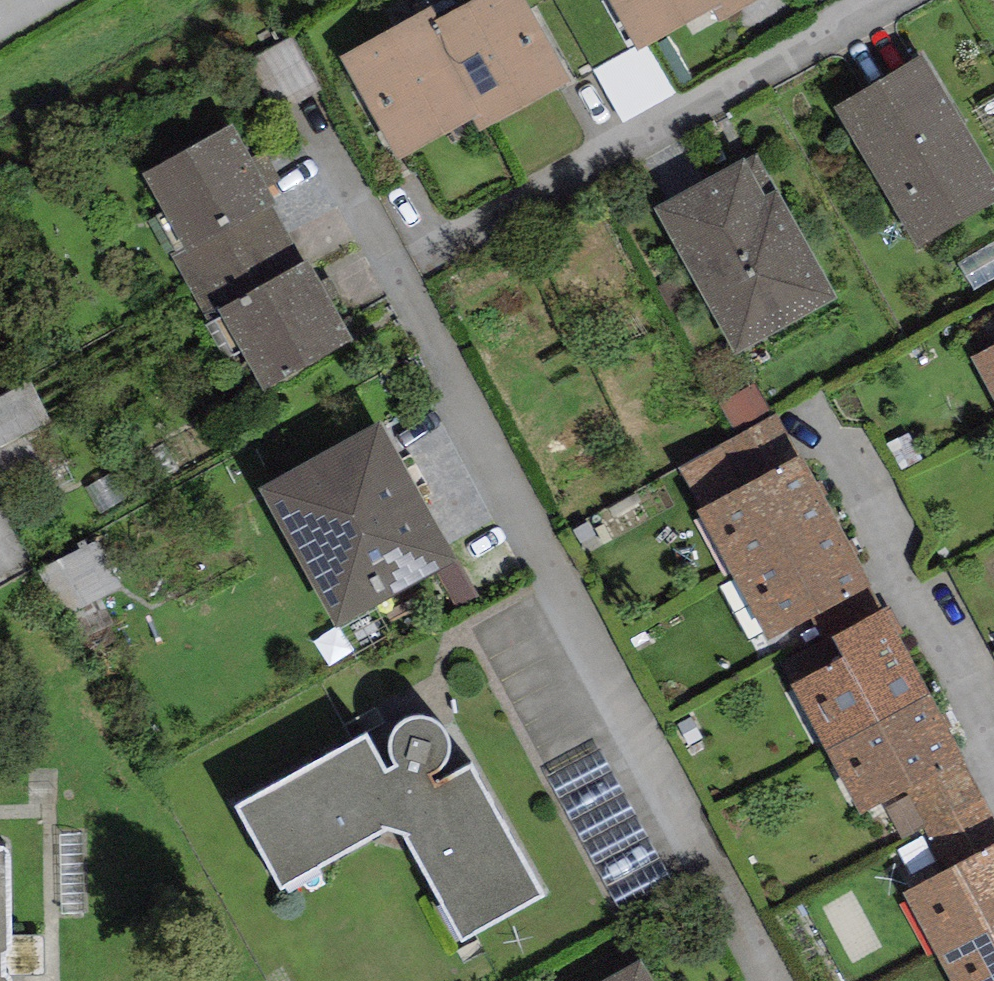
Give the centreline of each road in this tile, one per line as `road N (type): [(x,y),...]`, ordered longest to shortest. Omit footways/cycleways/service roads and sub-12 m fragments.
road 1 (residential): [(786,980),(287,62)]

